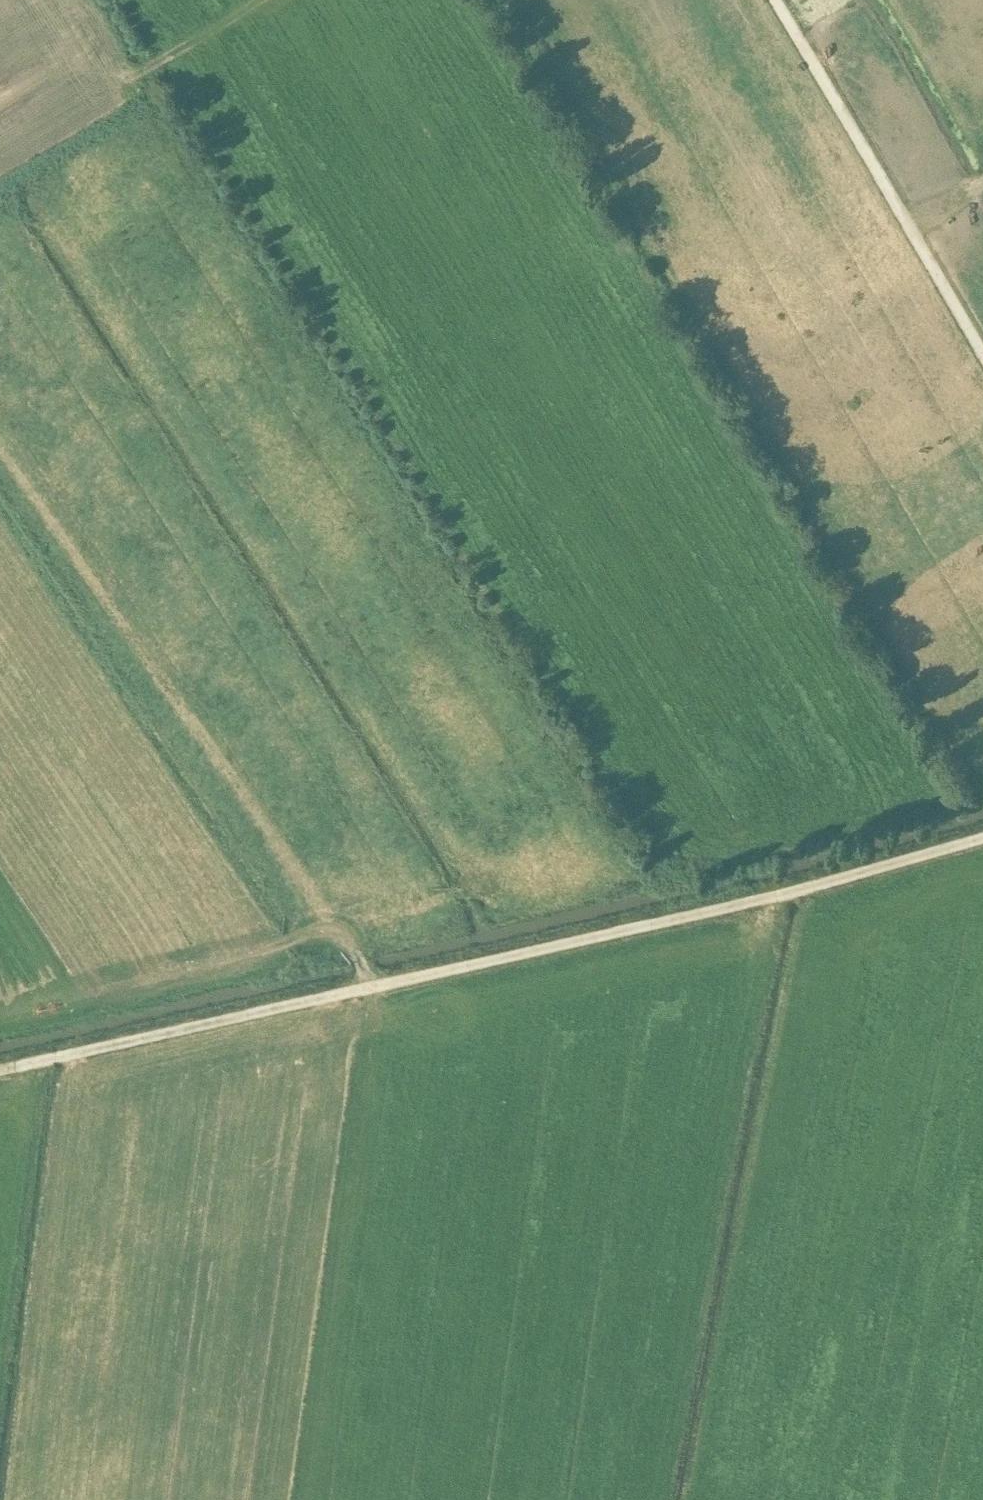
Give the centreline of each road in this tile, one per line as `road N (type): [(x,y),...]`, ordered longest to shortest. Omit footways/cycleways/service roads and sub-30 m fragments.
road 1 (track): [(0,1074),(982,840)]
road 2 (track): [(982,355),(776,0)]

